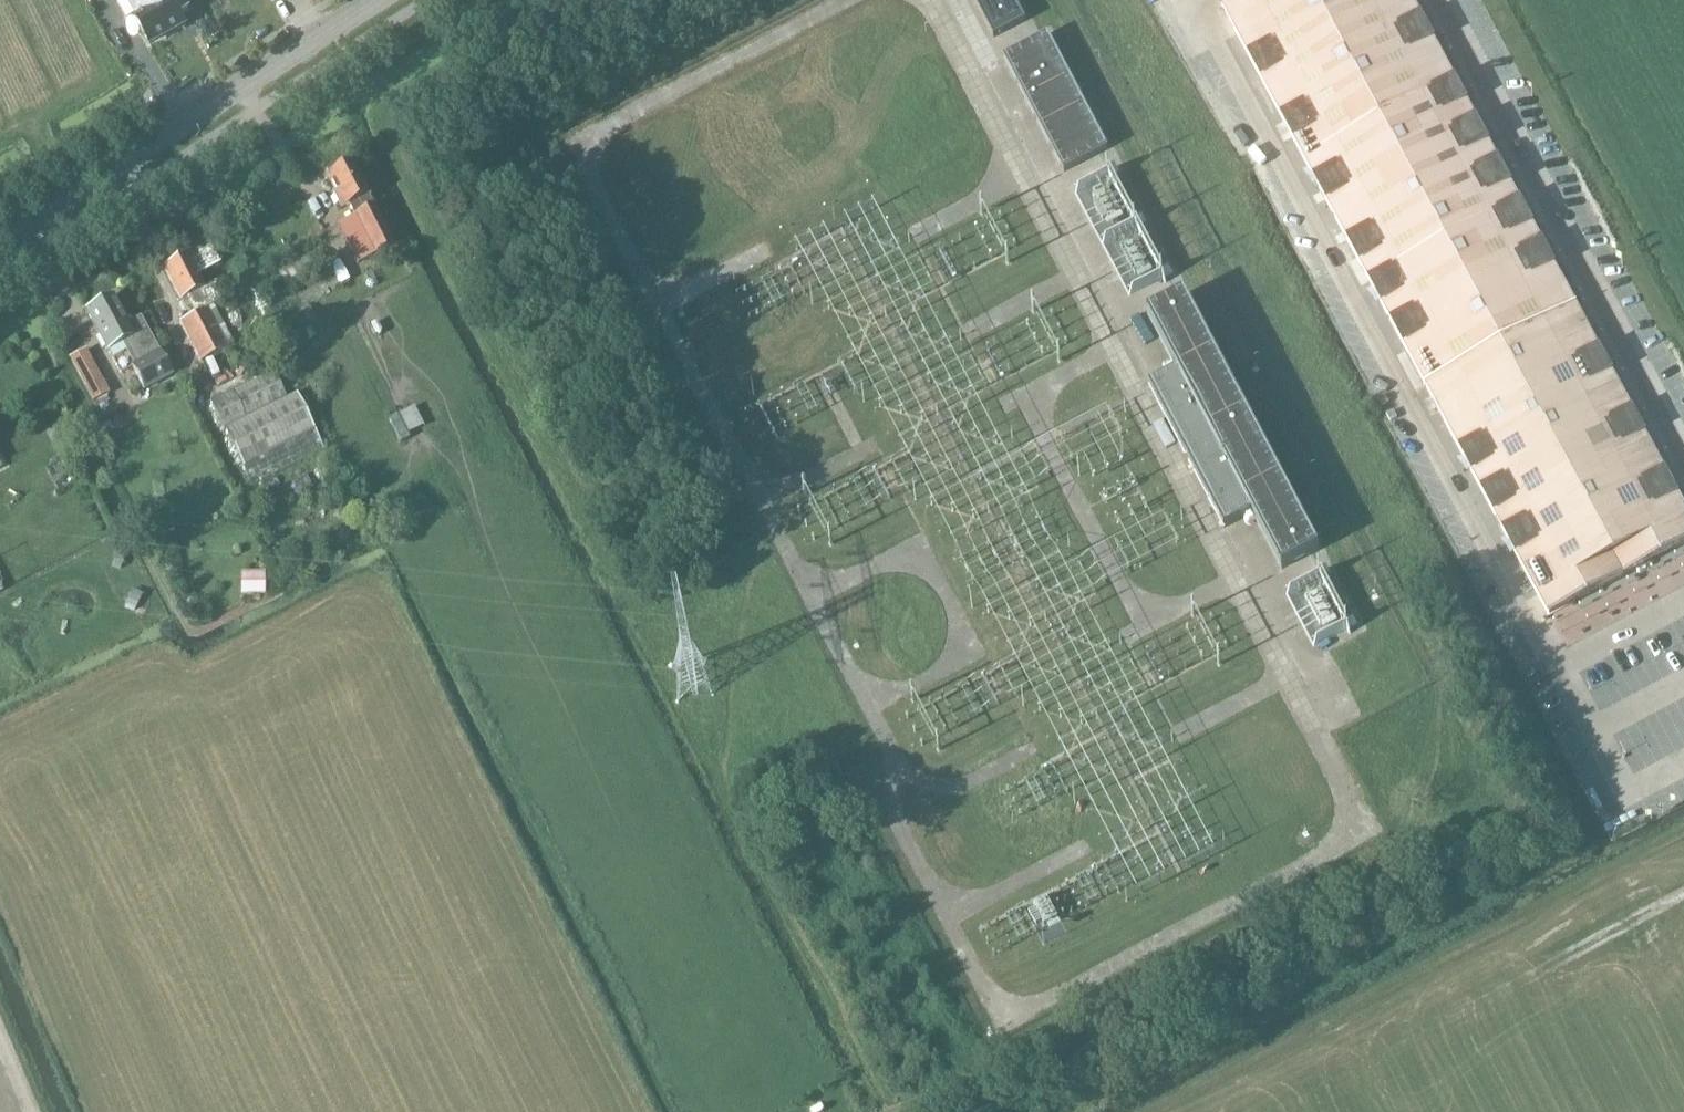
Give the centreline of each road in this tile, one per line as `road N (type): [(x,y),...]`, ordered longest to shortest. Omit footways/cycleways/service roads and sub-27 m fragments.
road 1 (tertiary): [(0,242),(382,0)]
road 2 (track): [(72,197),(29,120),(109,73),(74,0)]

